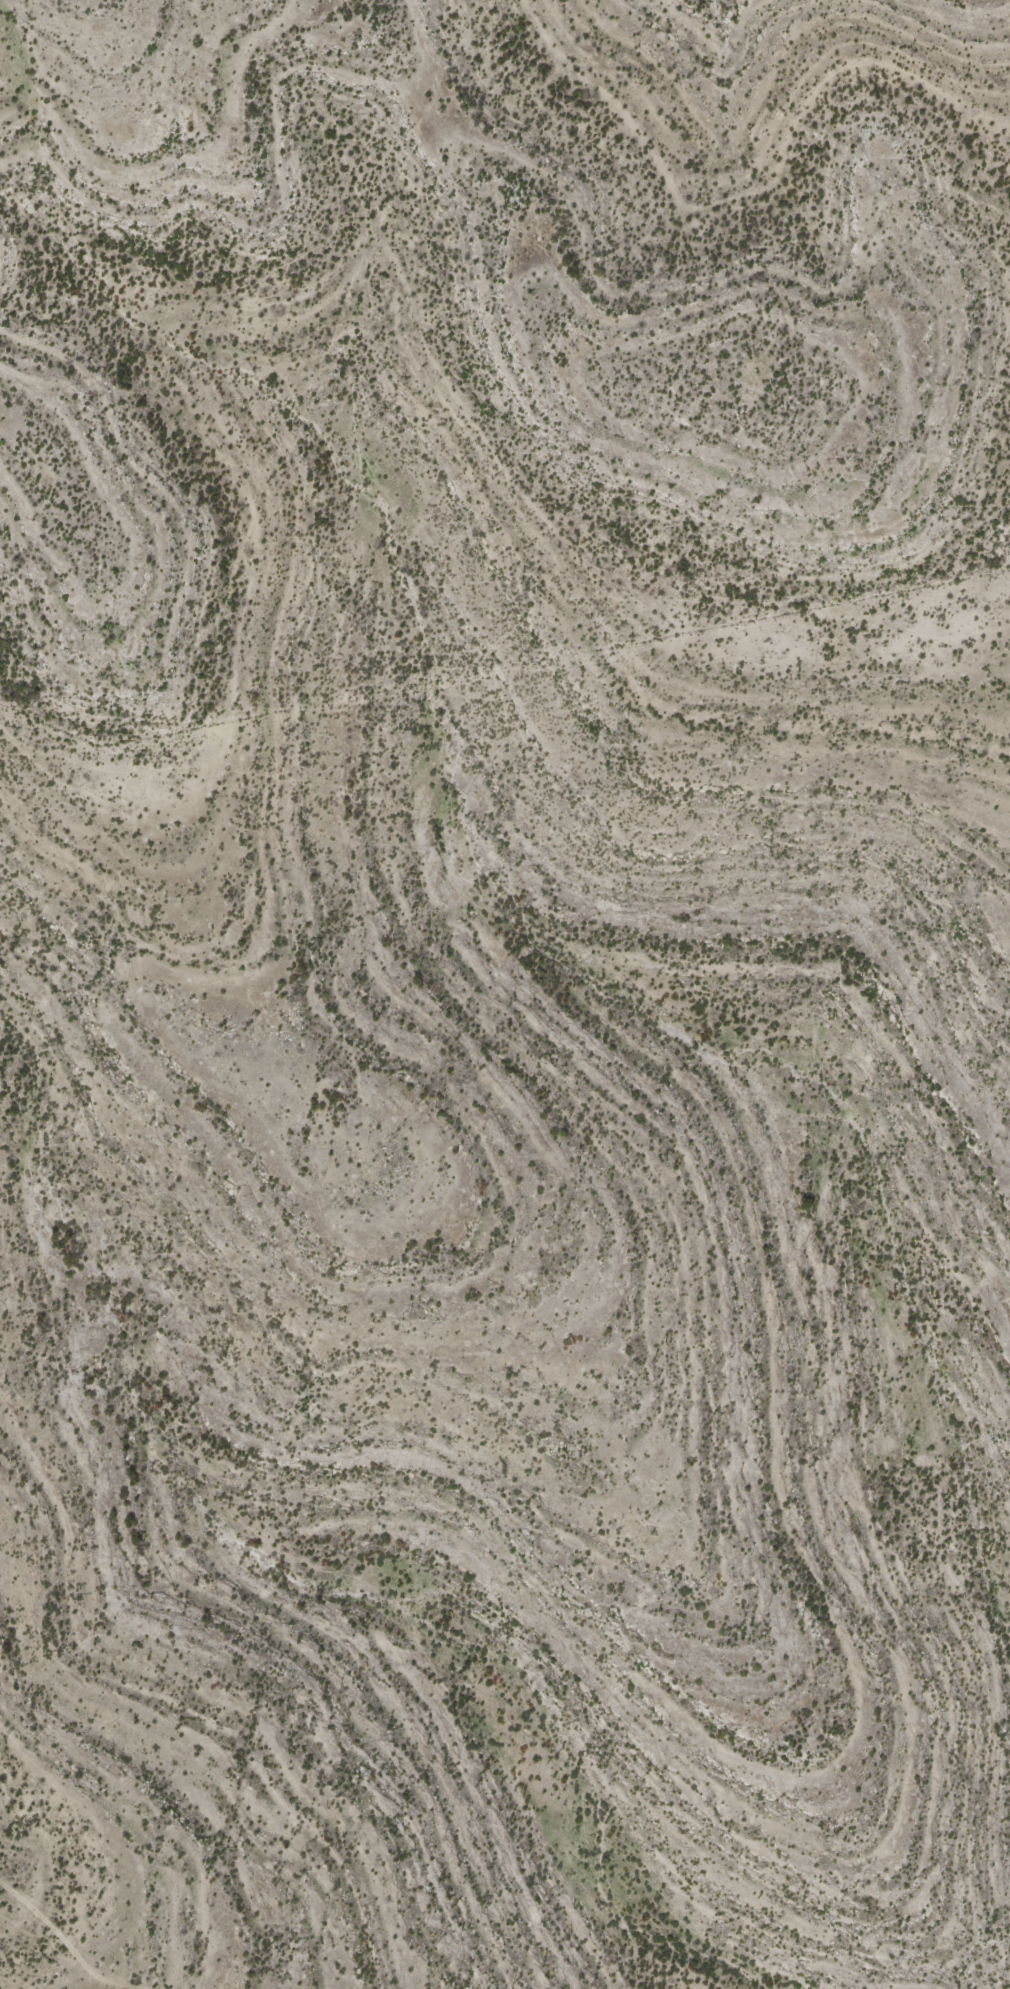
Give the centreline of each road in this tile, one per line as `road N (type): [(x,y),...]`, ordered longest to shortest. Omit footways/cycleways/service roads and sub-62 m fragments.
road 1 (track): [(151,1988),(108,1980),(0,1881)]

